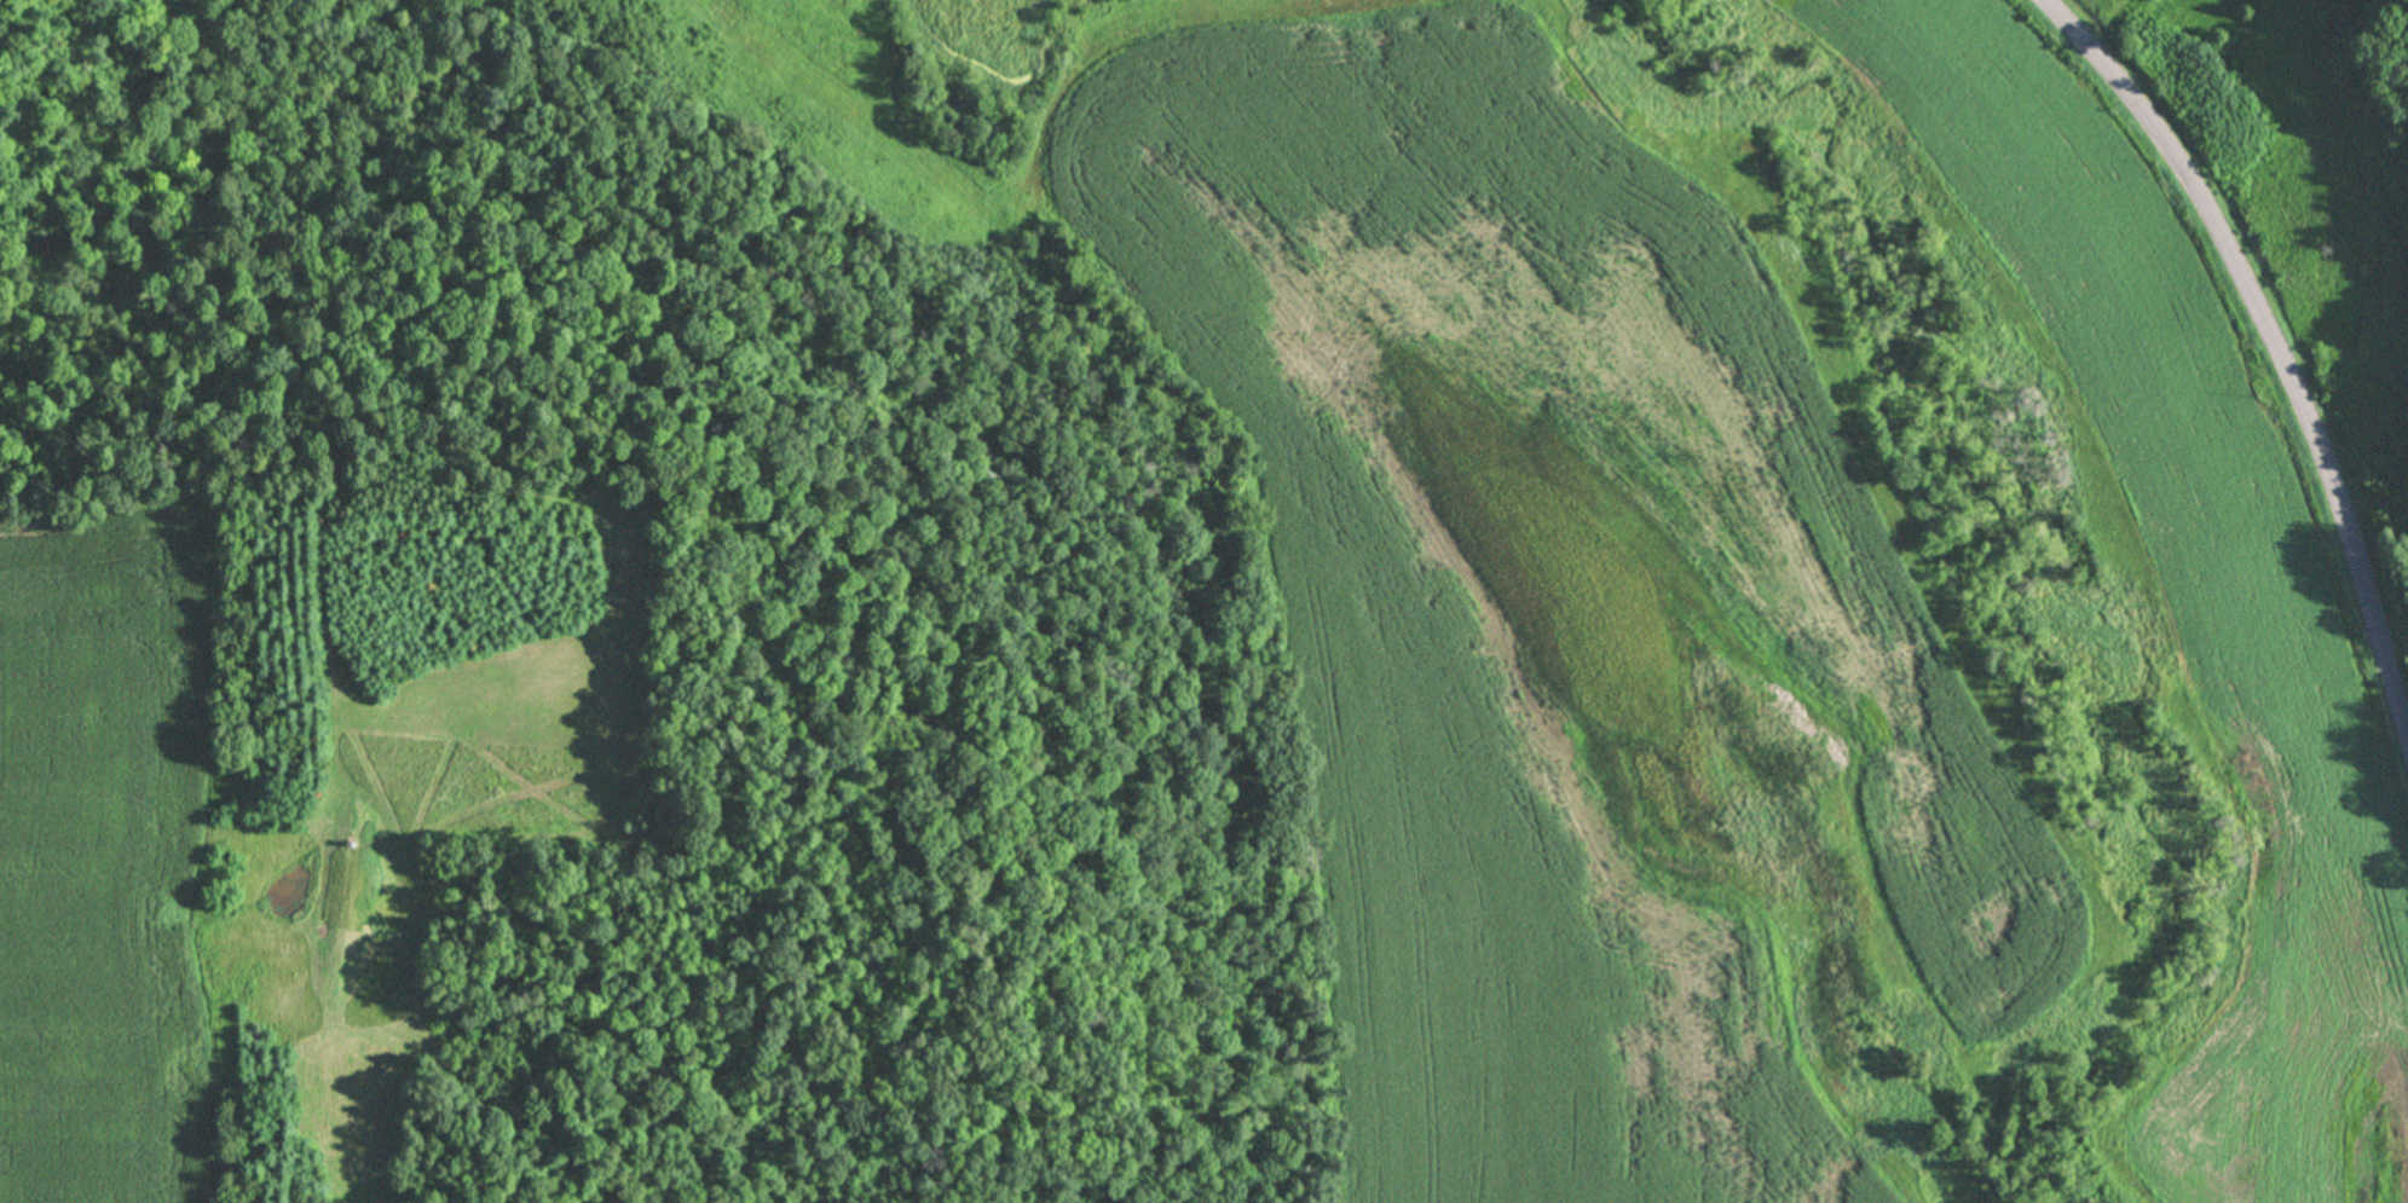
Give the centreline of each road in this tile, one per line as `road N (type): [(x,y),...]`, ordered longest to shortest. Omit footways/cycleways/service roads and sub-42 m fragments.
road 1 (residential): [(2407,734),(2323,452),(2251,288),(2161,131),(2046,0)]

